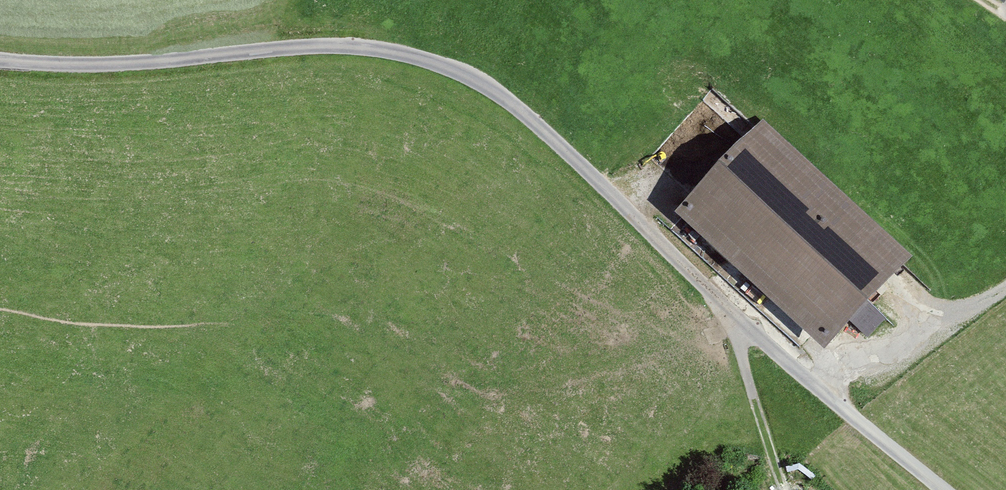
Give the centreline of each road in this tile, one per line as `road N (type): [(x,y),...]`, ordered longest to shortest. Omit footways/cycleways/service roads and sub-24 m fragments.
road 1 (unclassified): [(0,59),(92,64),(375,47),(447,67),(513,103),(690,277),(941,489)]
road 2 (track): [(292,489),(436,414),(661,362),(709,334),(746,327)]
road 3 (track): [(824,395),(891,340),(1005,292)]
road 4 (track): [(785,489),(749,370),(746,327)]

